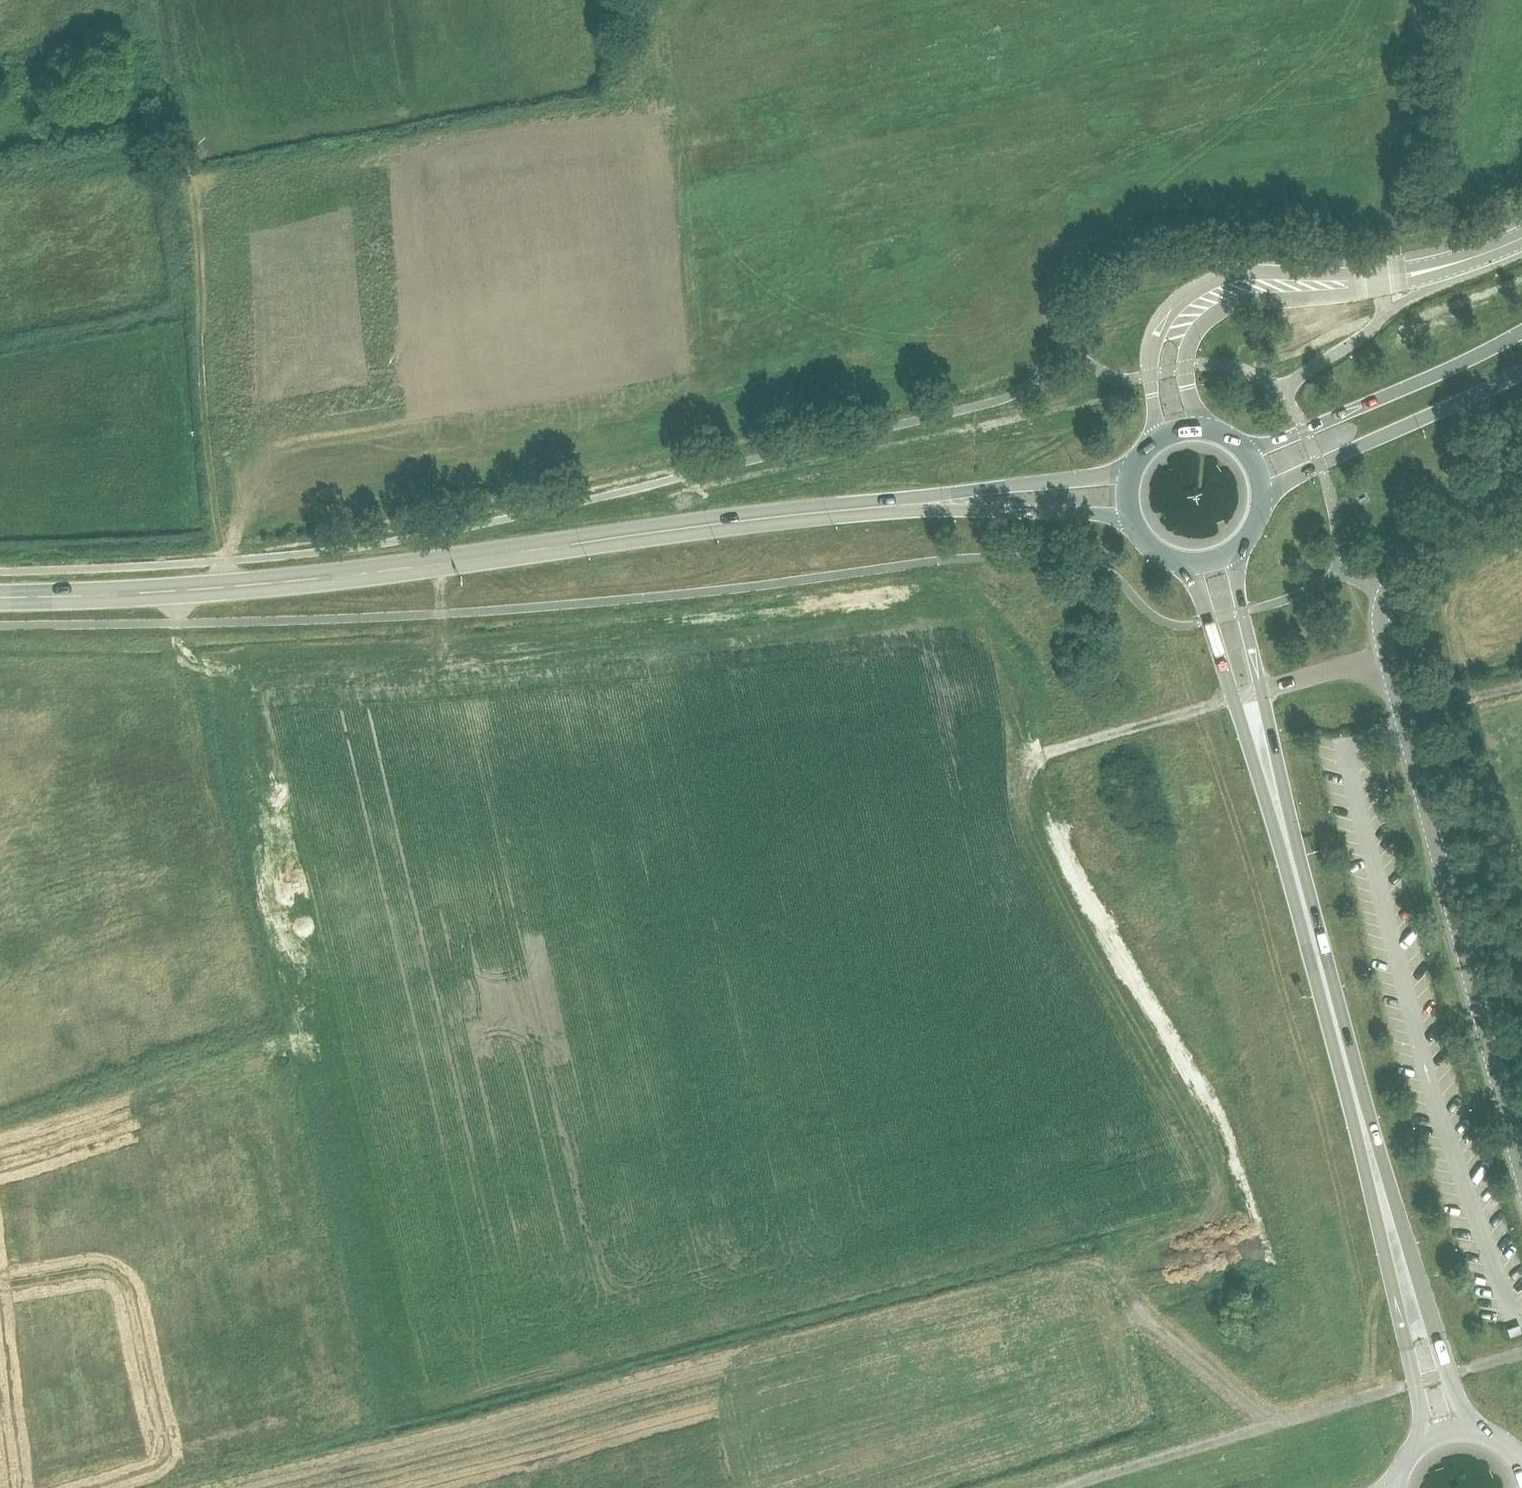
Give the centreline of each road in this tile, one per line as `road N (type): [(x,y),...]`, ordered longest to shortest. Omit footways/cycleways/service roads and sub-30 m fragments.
road 1 (primary): [(0,599),(224,588),(910,504)]
road 2 (track): [(154,0),(224,588)]
road 3 (primary): [(1400,1262),(1258,732)]
road 4 (unclassified): [(1521,1172),(1383,654)]
road 5 (unclassified): [(1197,307),(1255,285),(1438,269),(1521,238)]
road 6 (primary): [(1521,330),(1307,431),(1244,445)]
road 7 (primary): [(1265,487),(1521,374)]
road 8 (unclassified): [(1383,654),(1383,598),(1396,567),(1521,470)]
road 9 (primary): [(1132,469),(962,490),(910,504)]
road 10 (primary): [(910,504),(1132,521)]
road 11 (track): [(1233,699),(1039,753)]
road 12 (primary): [(1400,1262),(1423,1442)]
road 13 (primary): [(1468,1429),(1439,1340),(1400,1262)]
road 14 (unclassified): [(1197,307),(1156,340),(1152,357),(1161,436)]
road 15 (primary): [(1188,564),(1233,699)]
road 16 (primary): [(1261,692),(1233,554)]
road 17 (unclassified): [(1383,654),(1261,692)]
road 18 (unclassified): [(1199,426),(1186,369),(1197,307)]

